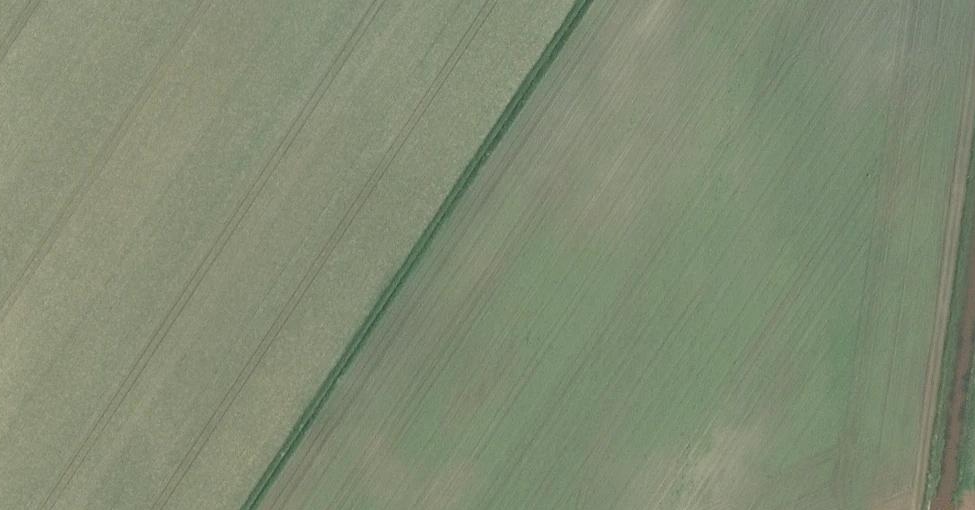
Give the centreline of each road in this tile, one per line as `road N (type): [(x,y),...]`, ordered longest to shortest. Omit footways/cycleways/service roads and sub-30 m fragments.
road 1 (track): [(974,48),(916,509)]

